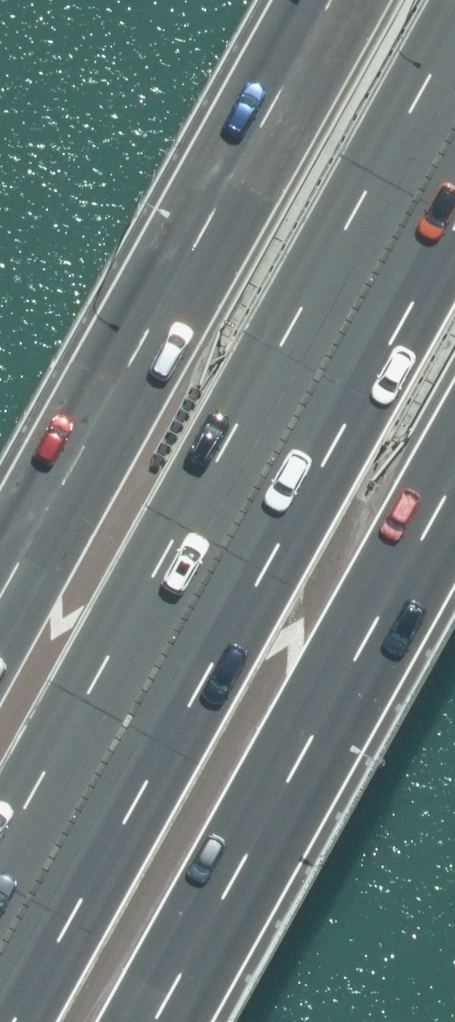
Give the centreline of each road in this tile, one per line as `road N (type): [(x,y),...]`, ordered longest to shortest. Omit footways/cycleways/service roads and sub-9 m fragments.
road 1 (motorway): [(0,947),(454,125)]
road 2 (motorway): [(0,596),(330,0)]
road 3 (motorway): [(454,467),(147,1021)]

